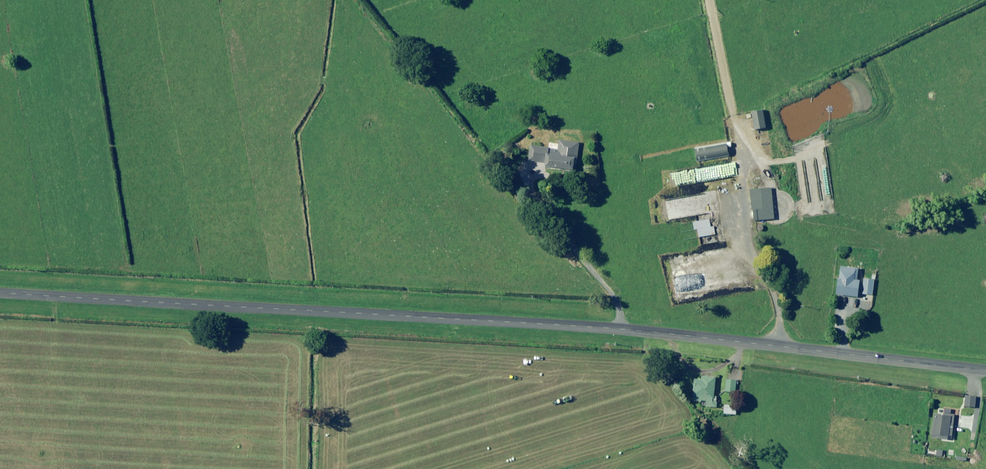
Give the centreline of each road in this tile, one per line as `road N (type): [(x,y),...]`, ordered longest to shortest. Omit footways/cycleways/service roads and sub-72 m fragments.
road 1 (unclassified): [(0,294),(614,325),(985,371)]
road 2 (track): [(636,328),(374,0)]
road 3 (track): [(709,0),(743,141),(760,162),(817,155)]
road 4 (track): [(743,141),(741,225),(776,302),(777,347)]

